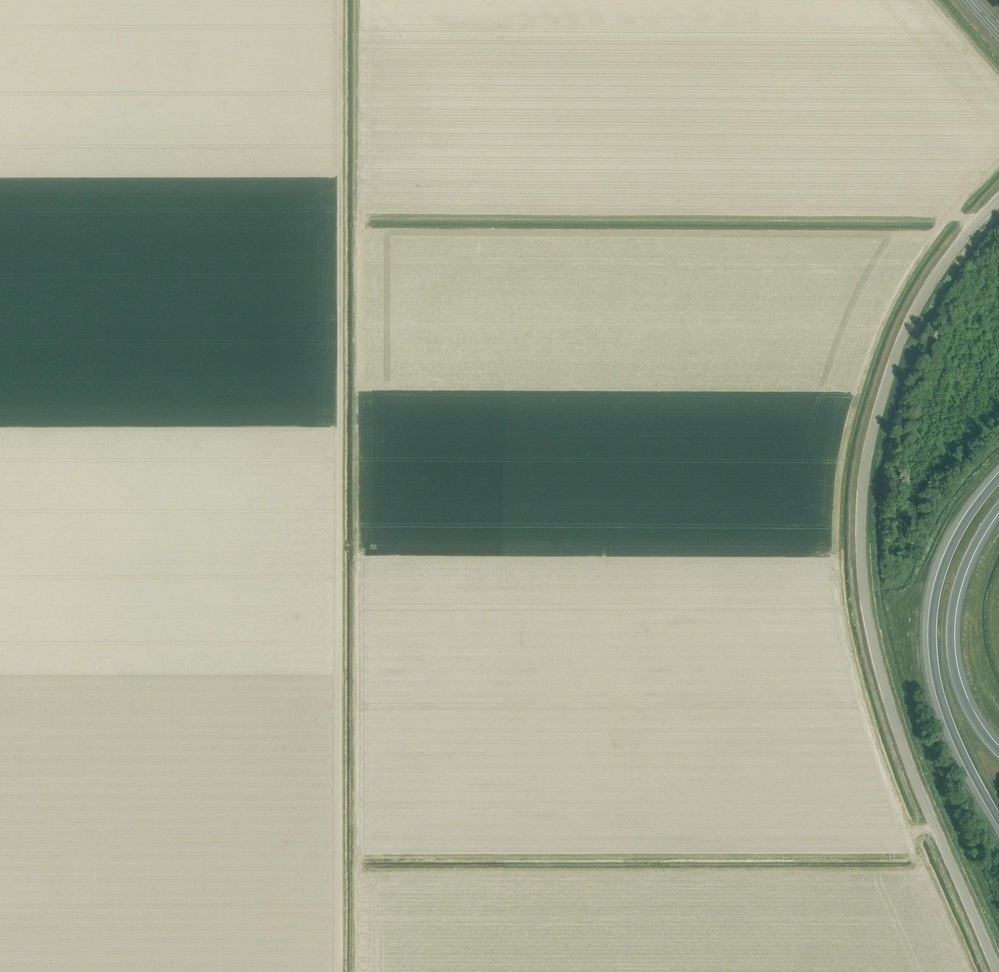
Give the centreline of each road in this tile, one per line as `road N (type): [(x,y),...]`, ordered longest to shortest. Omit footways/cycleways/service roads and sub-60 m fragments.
road 1 (unclassified): [(997,971),(904,749),(871,635),(861,541),(869,449),(905,334),(944,263),(998,199)]
road 2 (motorway): [(998,480),(944,561),(931,648),(946,721),(998,825)]
road 3 (motorway): [(998,754),(959,694),(949,641),(963,567),(998,508)]

